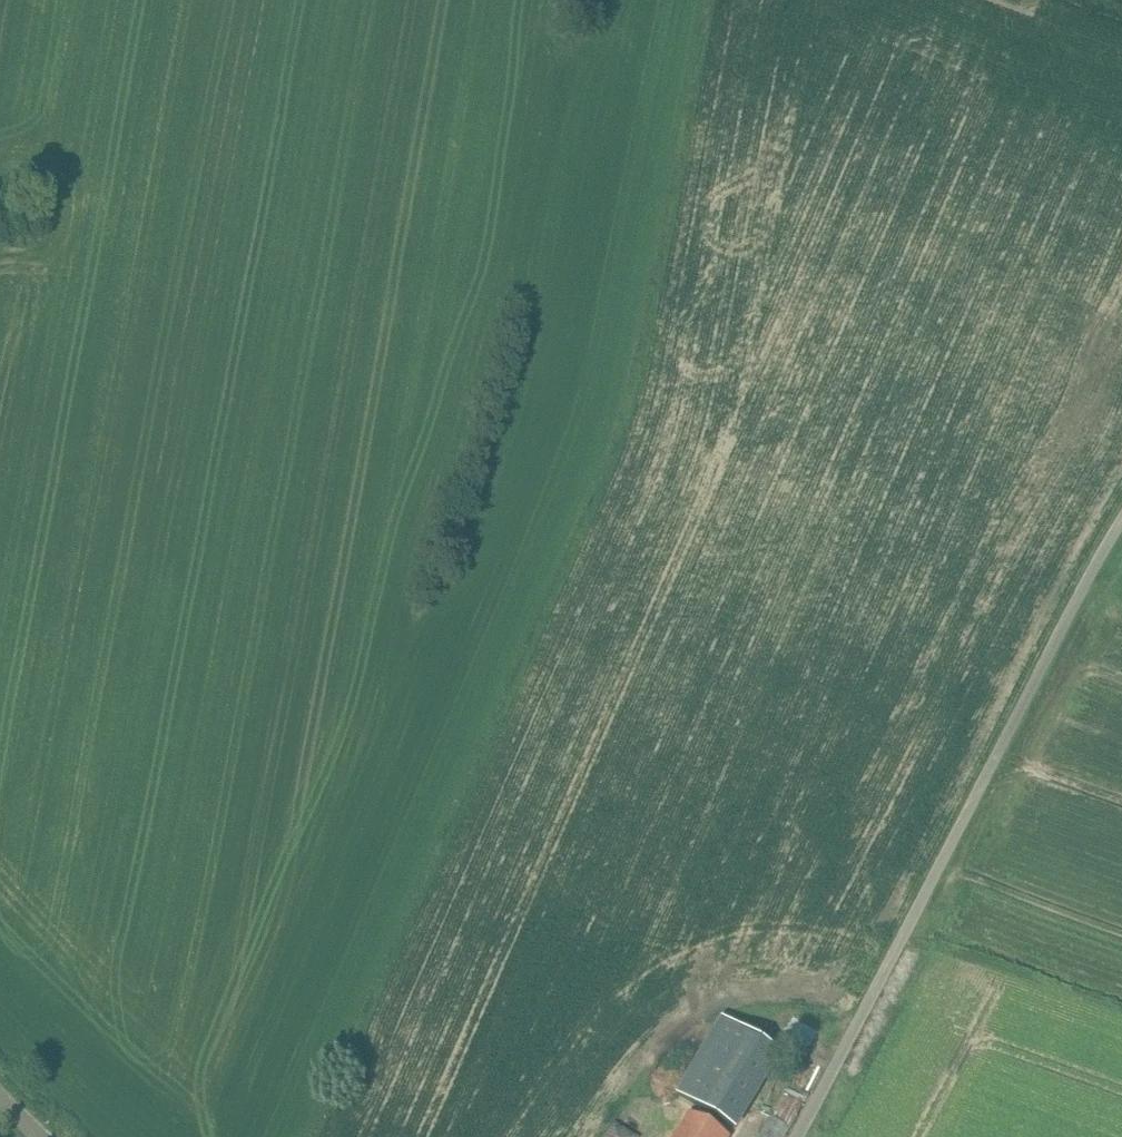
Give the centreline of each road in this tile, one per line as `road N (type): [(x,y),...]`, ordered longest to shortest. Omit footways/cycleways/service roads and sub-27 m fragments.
road 1 (unclassified): [(794,1136),(1121,509)]

